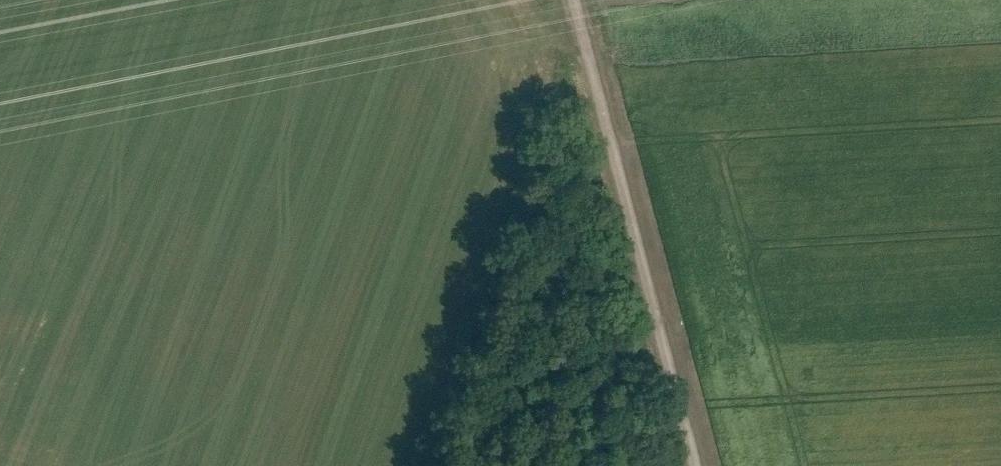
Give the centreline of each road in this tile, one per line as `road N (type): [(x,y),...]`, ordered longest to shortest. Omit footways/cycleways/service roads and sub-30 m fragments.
road 1 (track): [(694,465),(572,0)]

